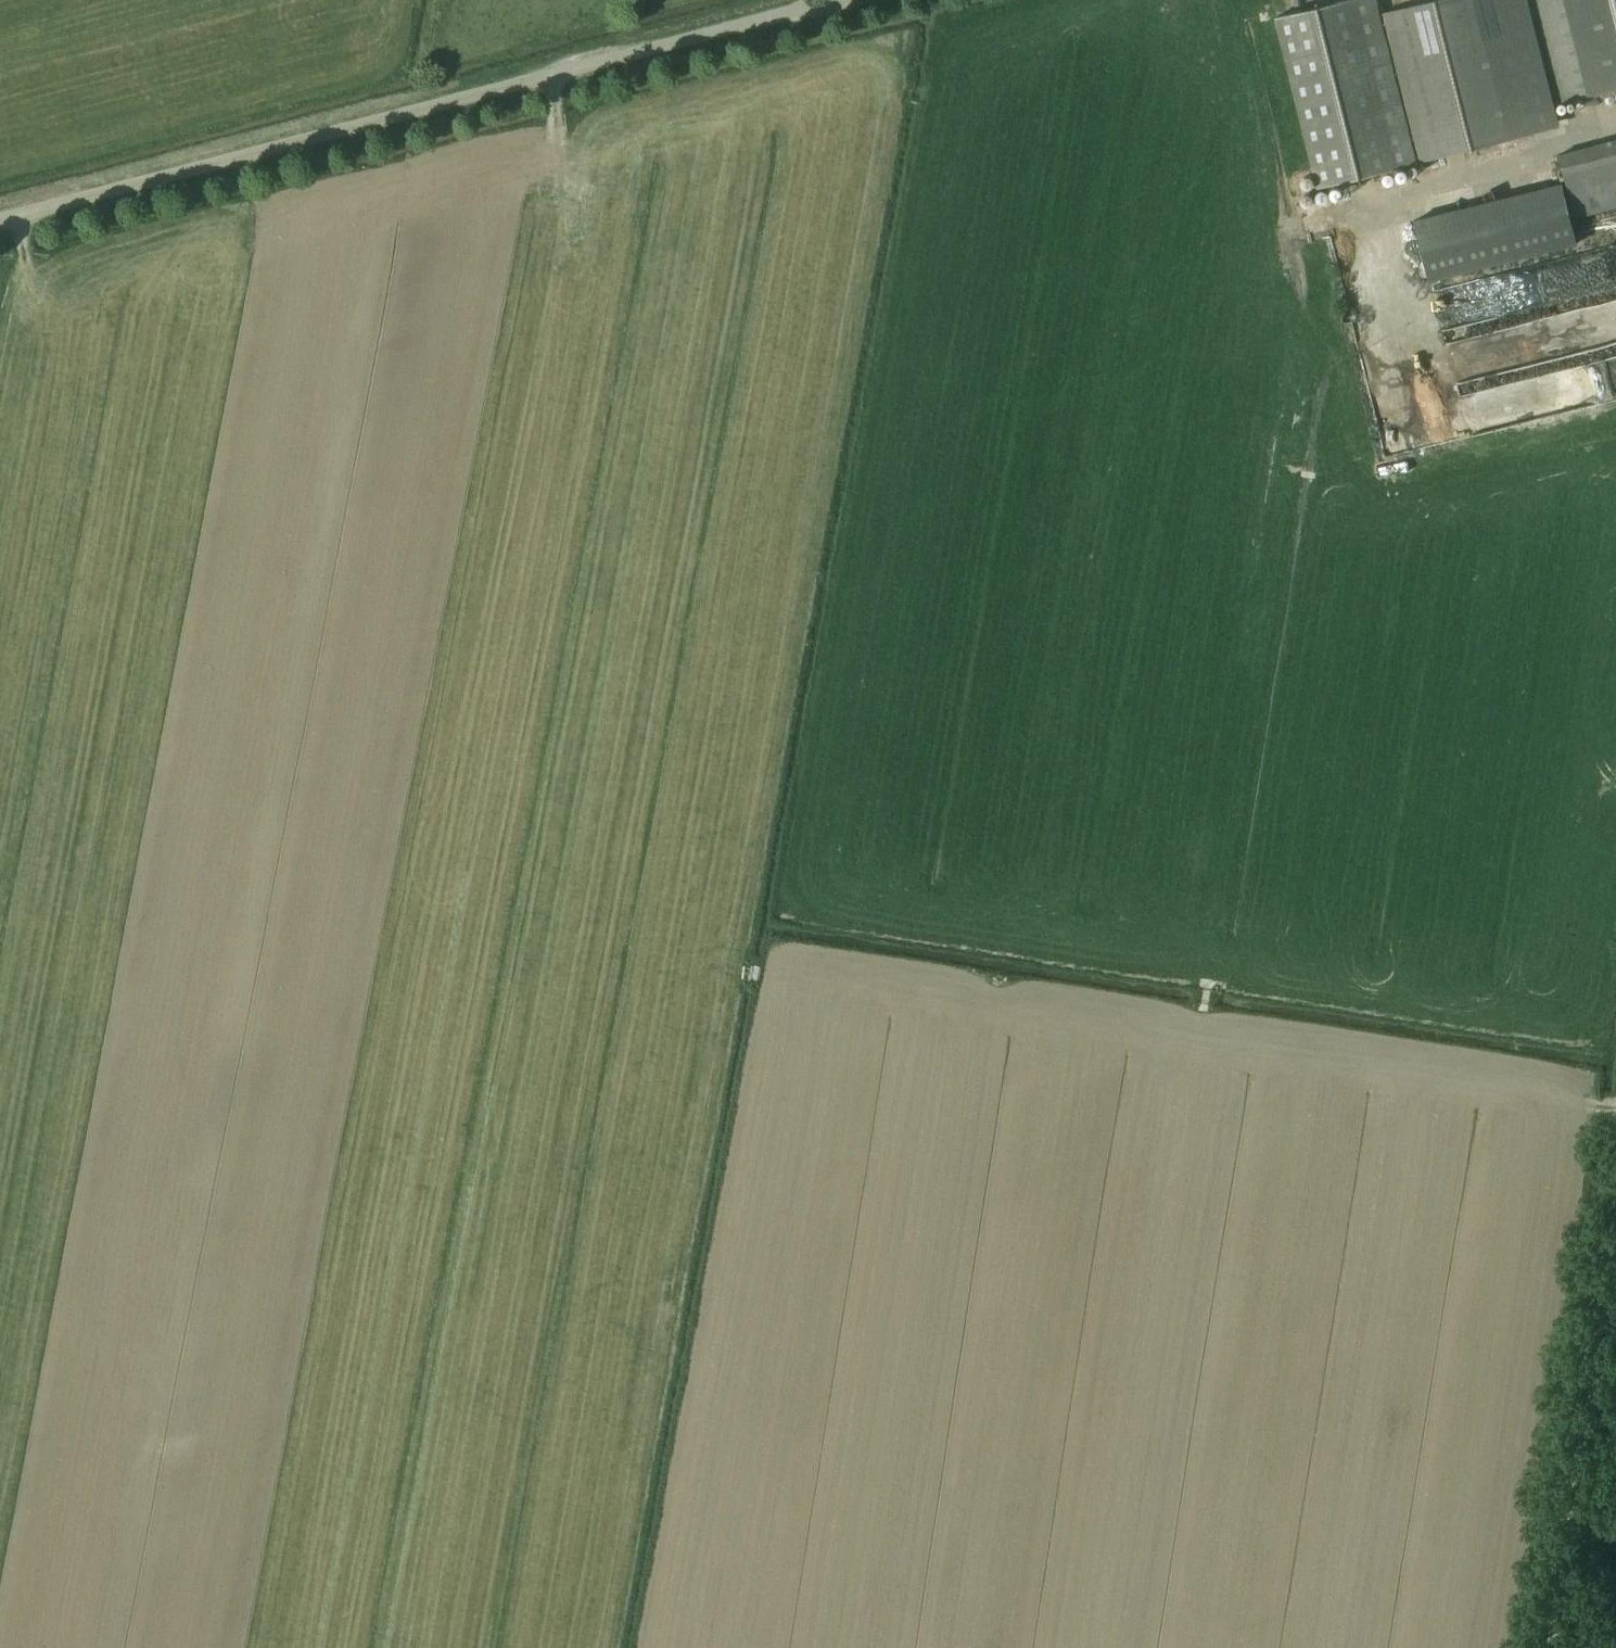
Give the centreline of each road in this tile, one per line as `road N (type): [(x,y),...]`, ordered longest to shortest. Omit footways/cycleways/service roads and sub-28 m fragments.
road 1 (unclassified): [(0,223),(852,0)]
road 2 (unclassified): [(1551,1647),(1615,1220)]

